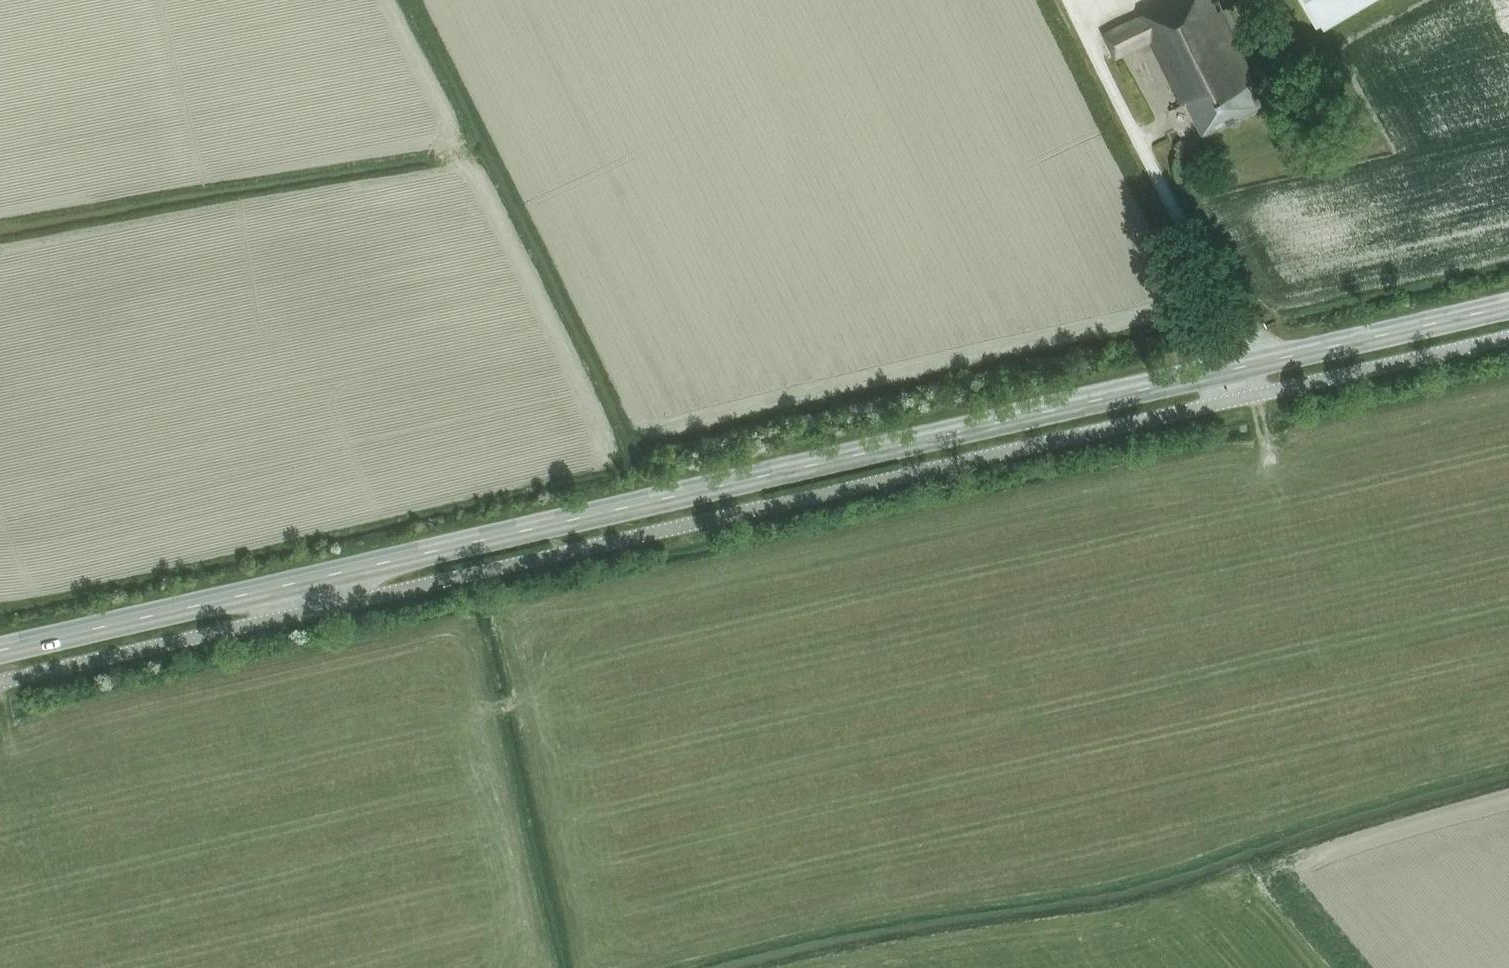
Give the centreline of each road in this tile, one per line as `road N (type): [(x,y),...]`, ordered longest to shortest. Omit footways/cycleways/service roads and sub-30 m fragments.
road 1 (secondary): [(0,651),(1508,307)]

